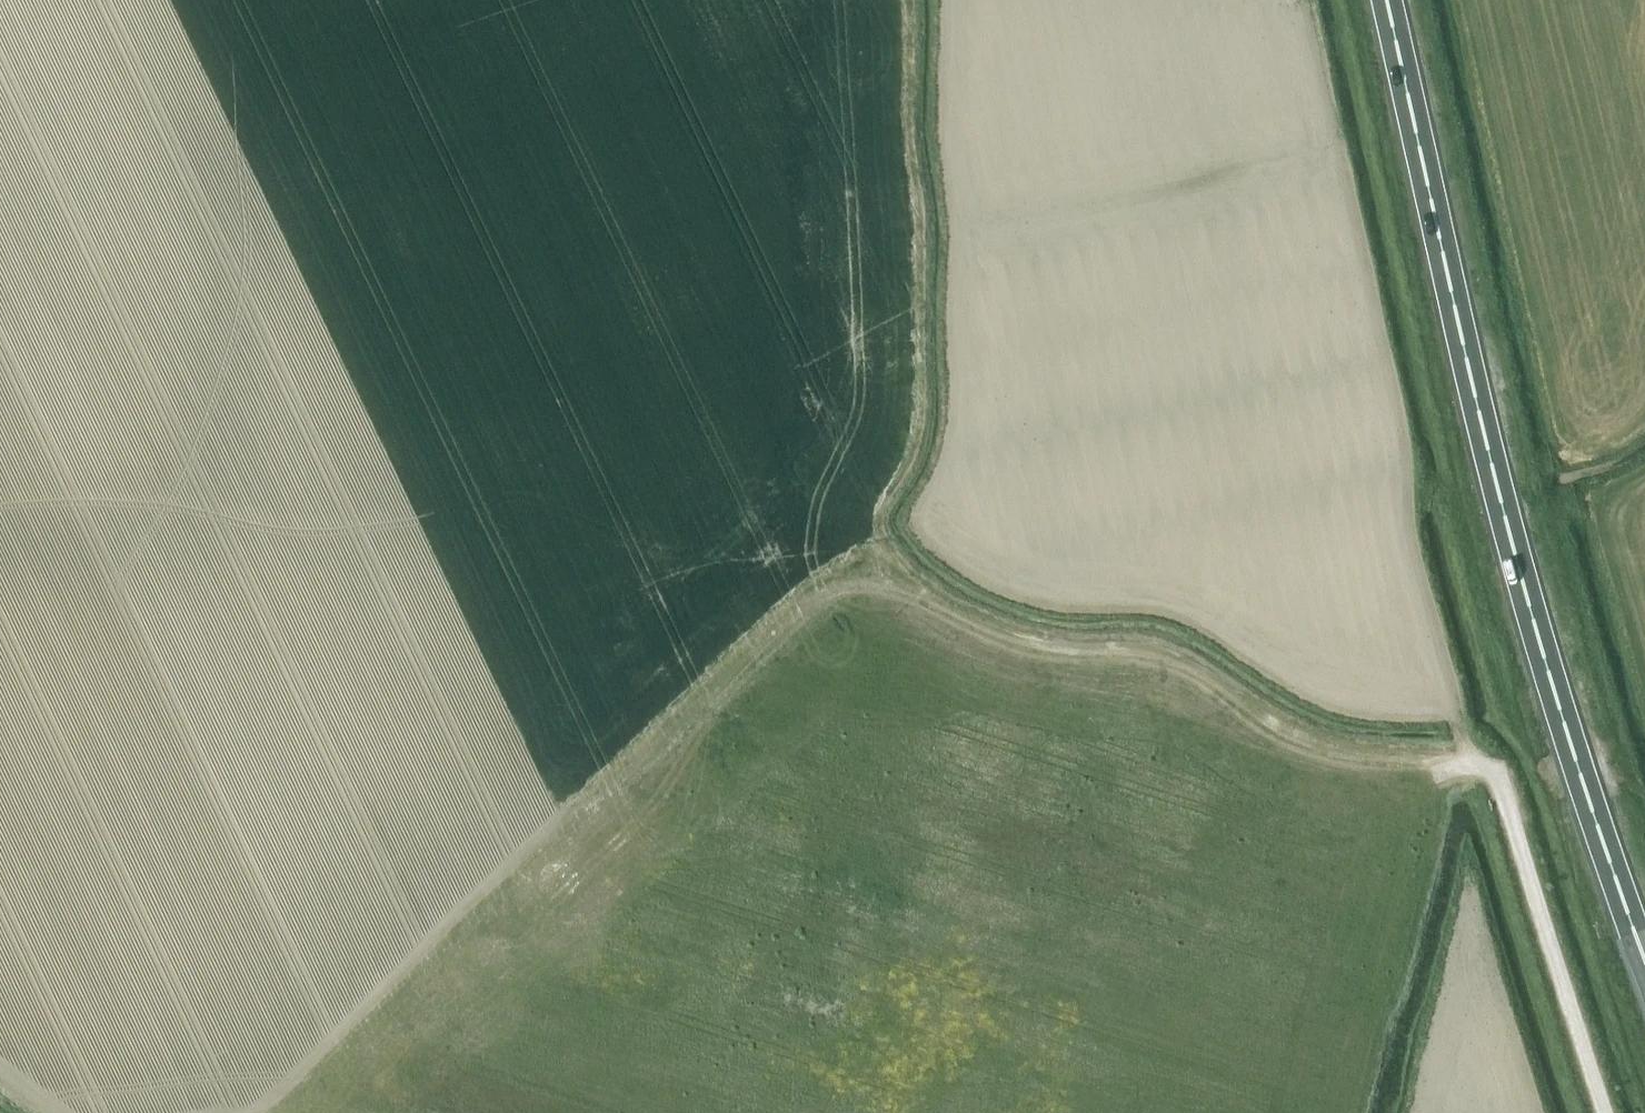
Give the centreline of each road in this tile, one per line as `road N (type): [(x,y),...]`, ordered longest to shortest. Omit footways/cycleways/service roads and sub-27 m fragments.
road 1 (trunk): [(1644,953),(1529,604),(1387,0)]
road 2 (track): [(1606,1112),(1503,787),(1480,768),(1445,773)]

